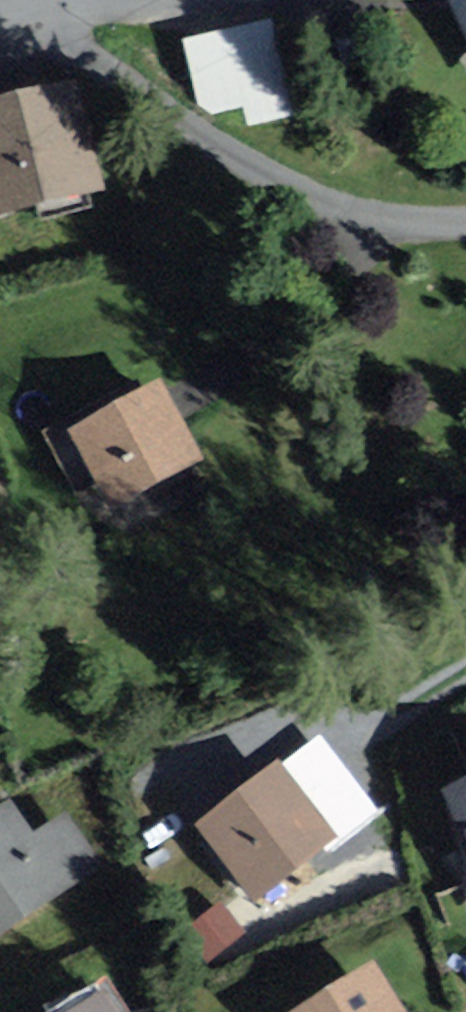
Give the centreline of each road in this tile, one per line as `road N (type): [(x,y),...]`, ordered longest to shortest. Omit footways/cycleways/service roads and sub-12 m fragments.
road 1 (residential): [(465,222),(378,220),(275,182),(83,53),(48,11)]

